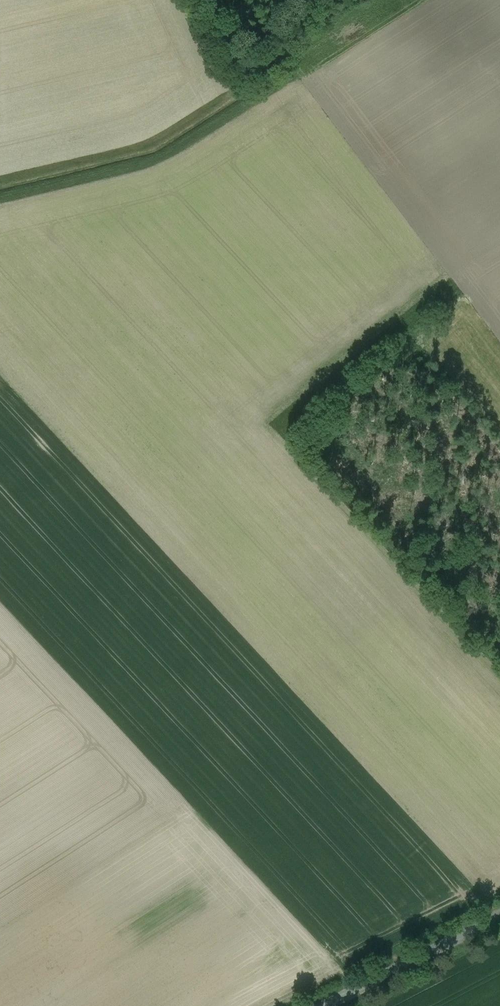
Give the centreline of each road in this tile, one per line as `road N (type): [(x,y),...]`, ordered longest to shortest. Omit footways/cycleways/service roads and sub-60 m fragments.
road 1 (track): [(288,434),(499,663)]
road 2 (unclassified): [(325,1005),(499,916)]

